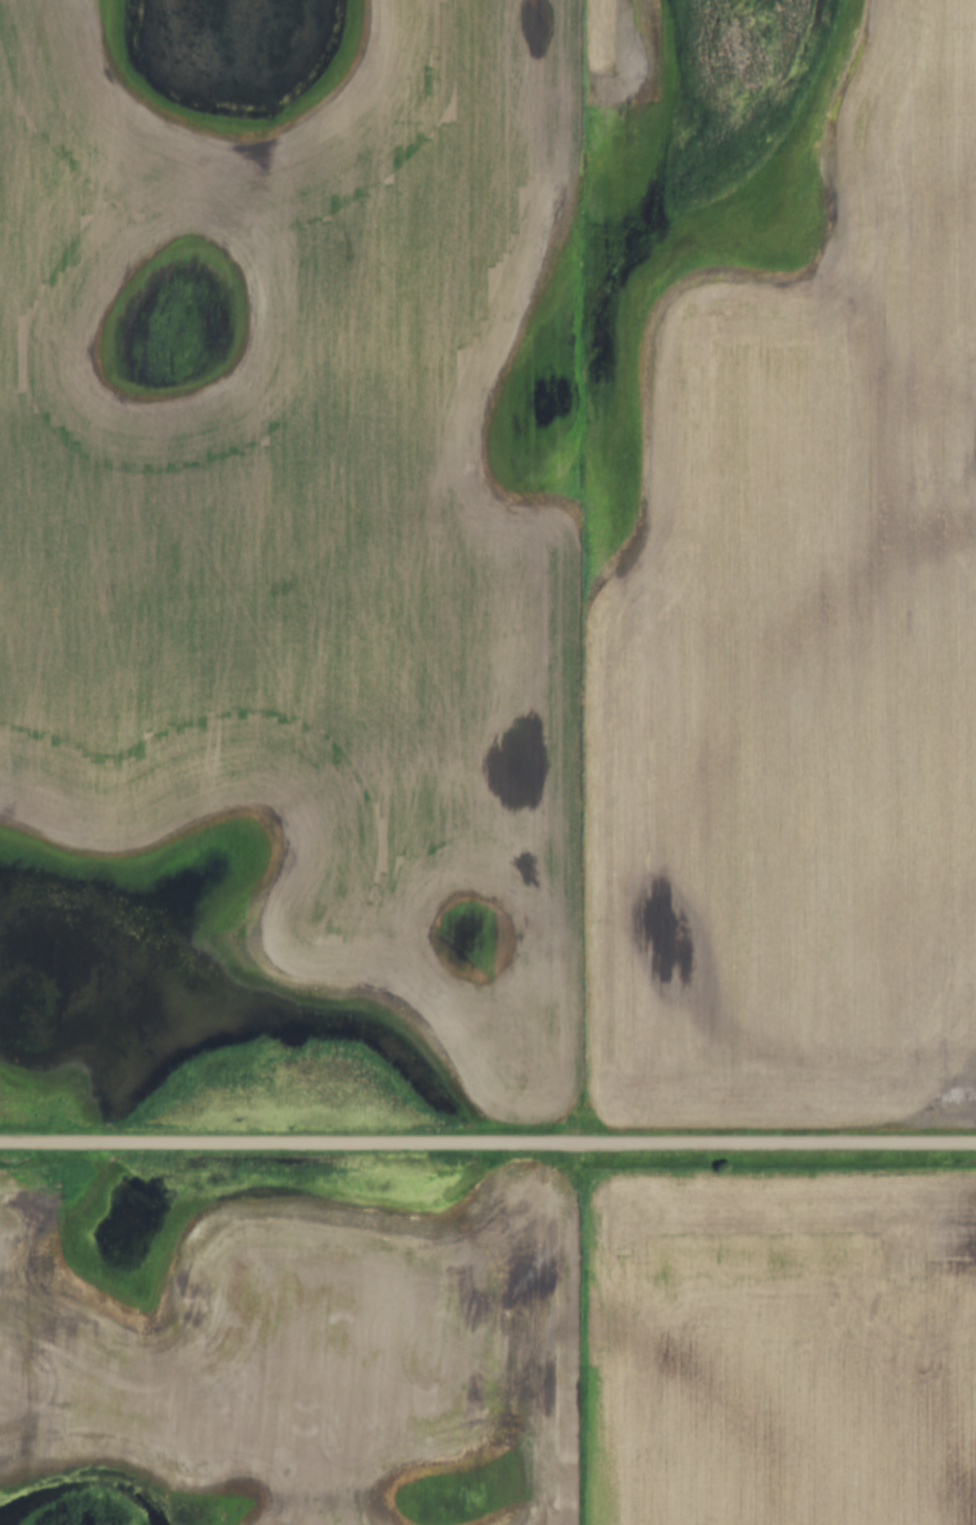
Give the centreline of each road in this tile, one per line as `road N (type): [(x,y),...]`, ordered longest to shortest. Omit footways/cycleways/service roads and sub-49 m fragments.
road 1 (residential): [(975,1142),(0,1142)]

